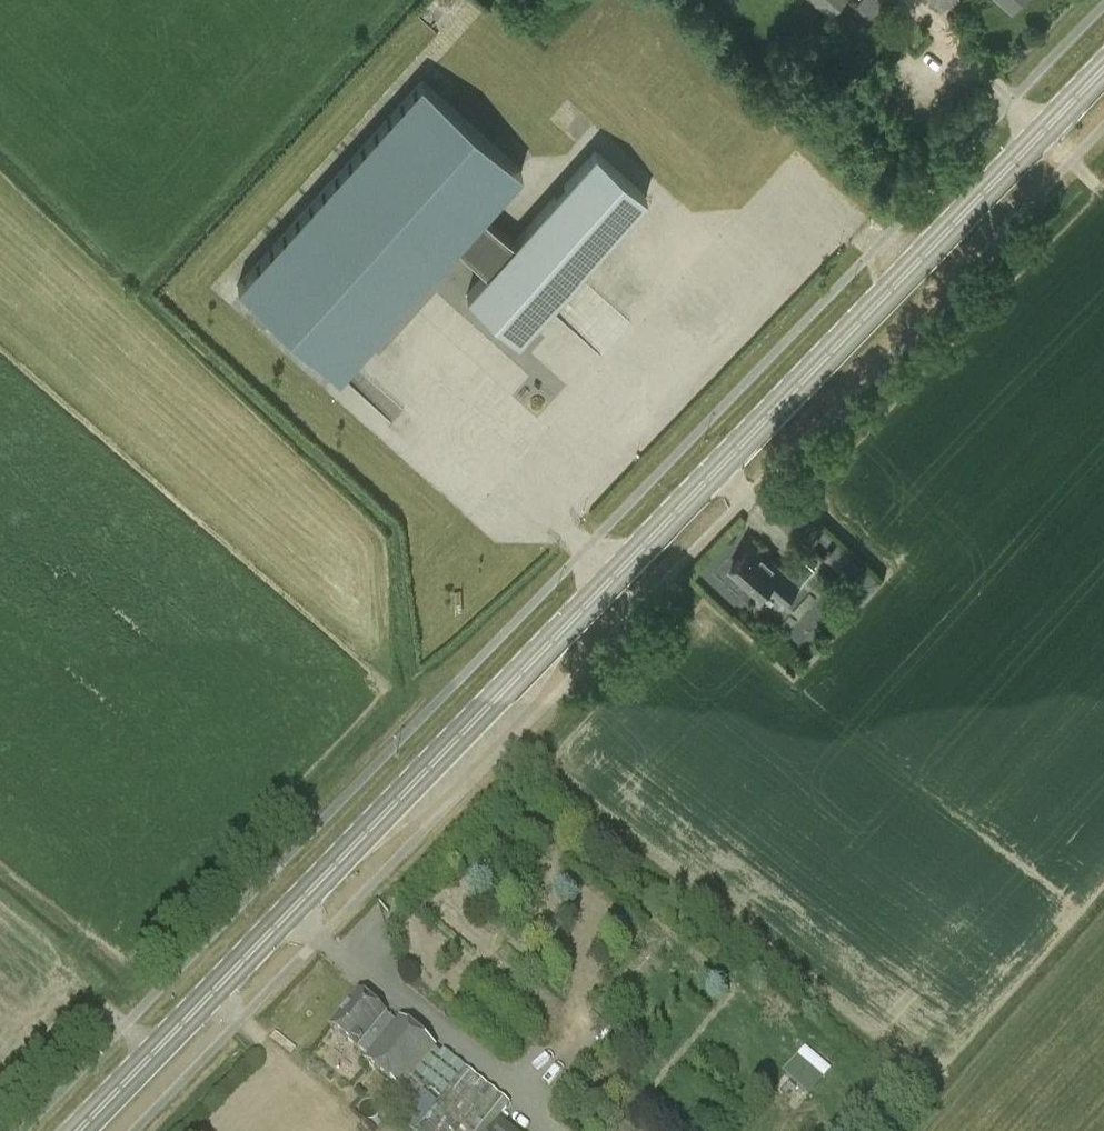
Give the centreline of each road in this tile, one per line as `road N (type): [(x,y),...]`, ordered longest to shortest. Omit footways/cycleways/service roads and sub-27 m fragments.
road 1 (primary): [(80,1130),(1103,69)]

